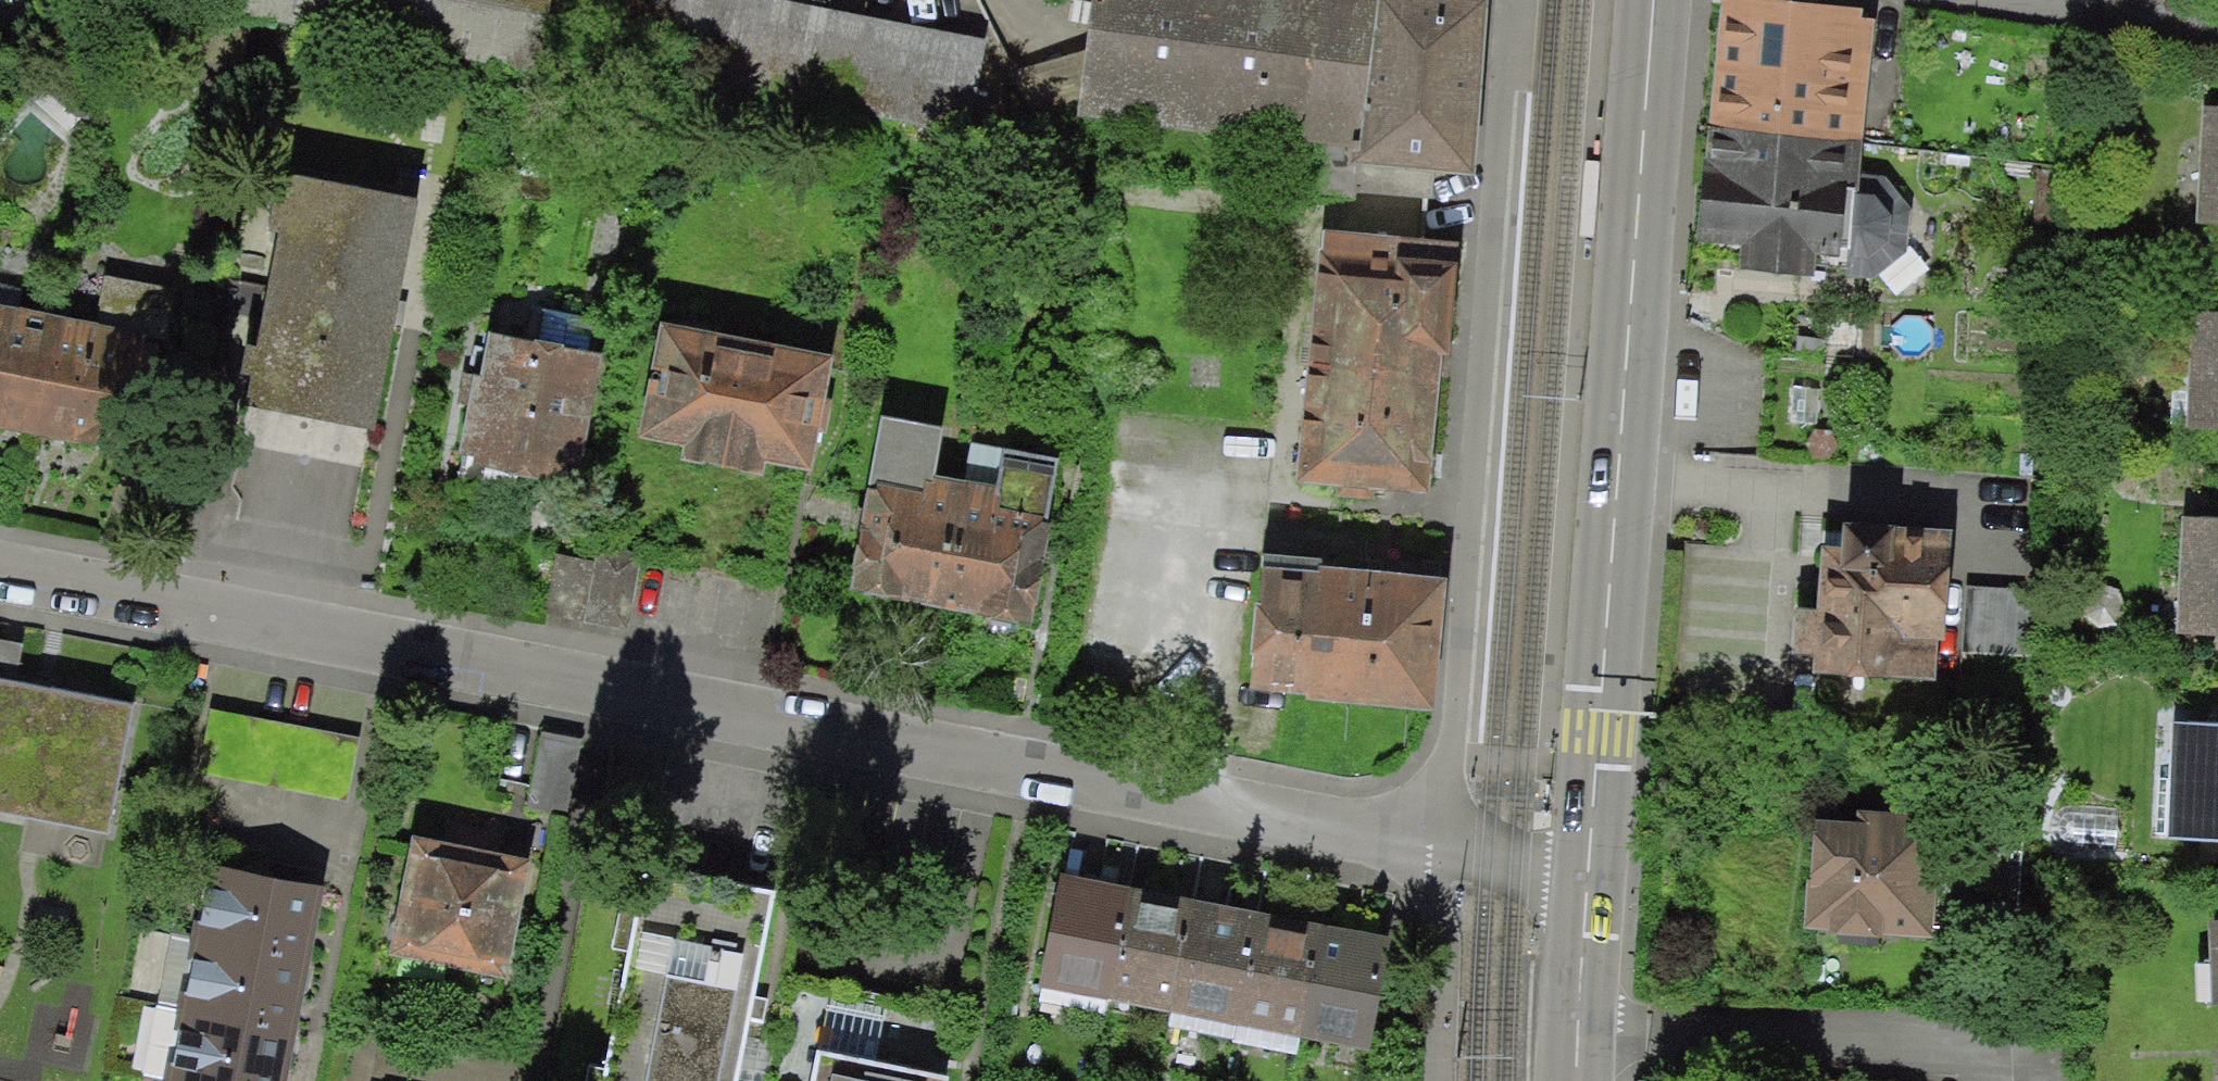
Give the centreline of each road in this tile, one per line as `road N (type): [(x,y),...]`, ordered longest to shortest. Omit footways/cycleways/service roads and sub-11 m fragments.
road 1 (residential): [(0,571),(1451,877)]
road 2 (secondary): [(1657,0),(1582,897)]
road 3 (residential): [(1521,0),(1451,877)]
road 4 (secondary): [(1582,897),(1578,1080)]
road 5 (residential): [(1451,877),(1582,897)]

